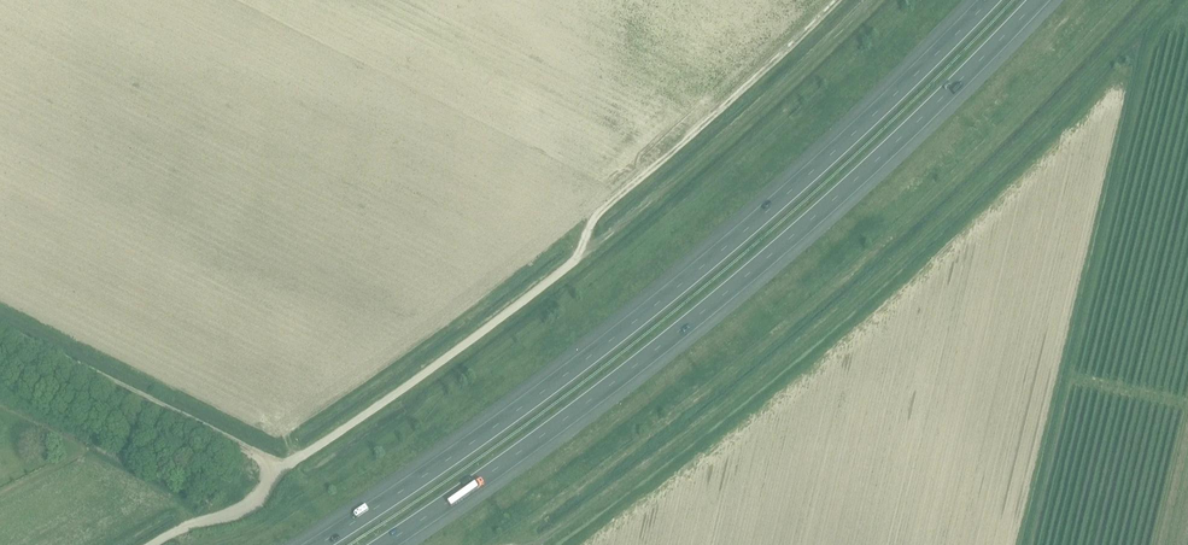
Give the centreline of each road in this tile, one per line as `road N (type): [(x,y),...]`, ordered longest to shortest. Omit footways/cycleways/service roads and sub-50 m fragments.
road 1 (motorway): [(993,0),(692,276),(566,378),(320,544)]
road 2 (motorway): [(385,544),(585,407),(710,308),(867,172),(1040,0)]
road 3 (unclassified): [(577,258),(284,469),(244,510),(153,544)]
road 4 (track): [(284,469),(0,328)]
road 5 (track): [(685,141),(598,213),(577,258)]

